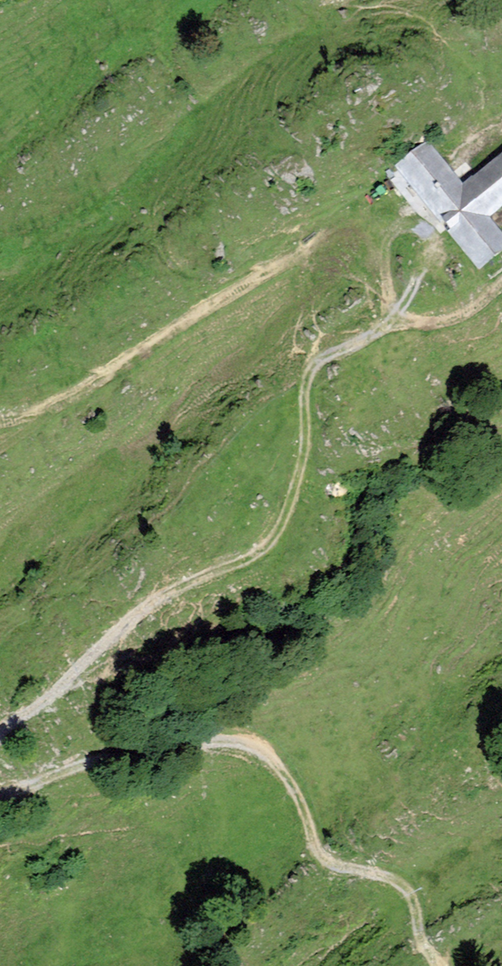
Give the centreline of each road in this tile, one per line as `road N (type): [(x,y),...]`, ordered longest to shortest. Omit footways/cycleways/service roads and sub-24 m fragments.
road 1 (track): [(0,733),(120,628),(194,579),(276,542),(301,473),(302,392),(313,361),(392,322),(432,323),(466,311),(501,282)]
road 2 (track): [(439,965),(423,945),(409,892),(325,859),(286,779),(240,745),(176,741),(134,748),(0,795)]
road 3 (track): [(0,418),(50,405),(336,233),(363,235),(374,247),(392,322),(421,272)]

